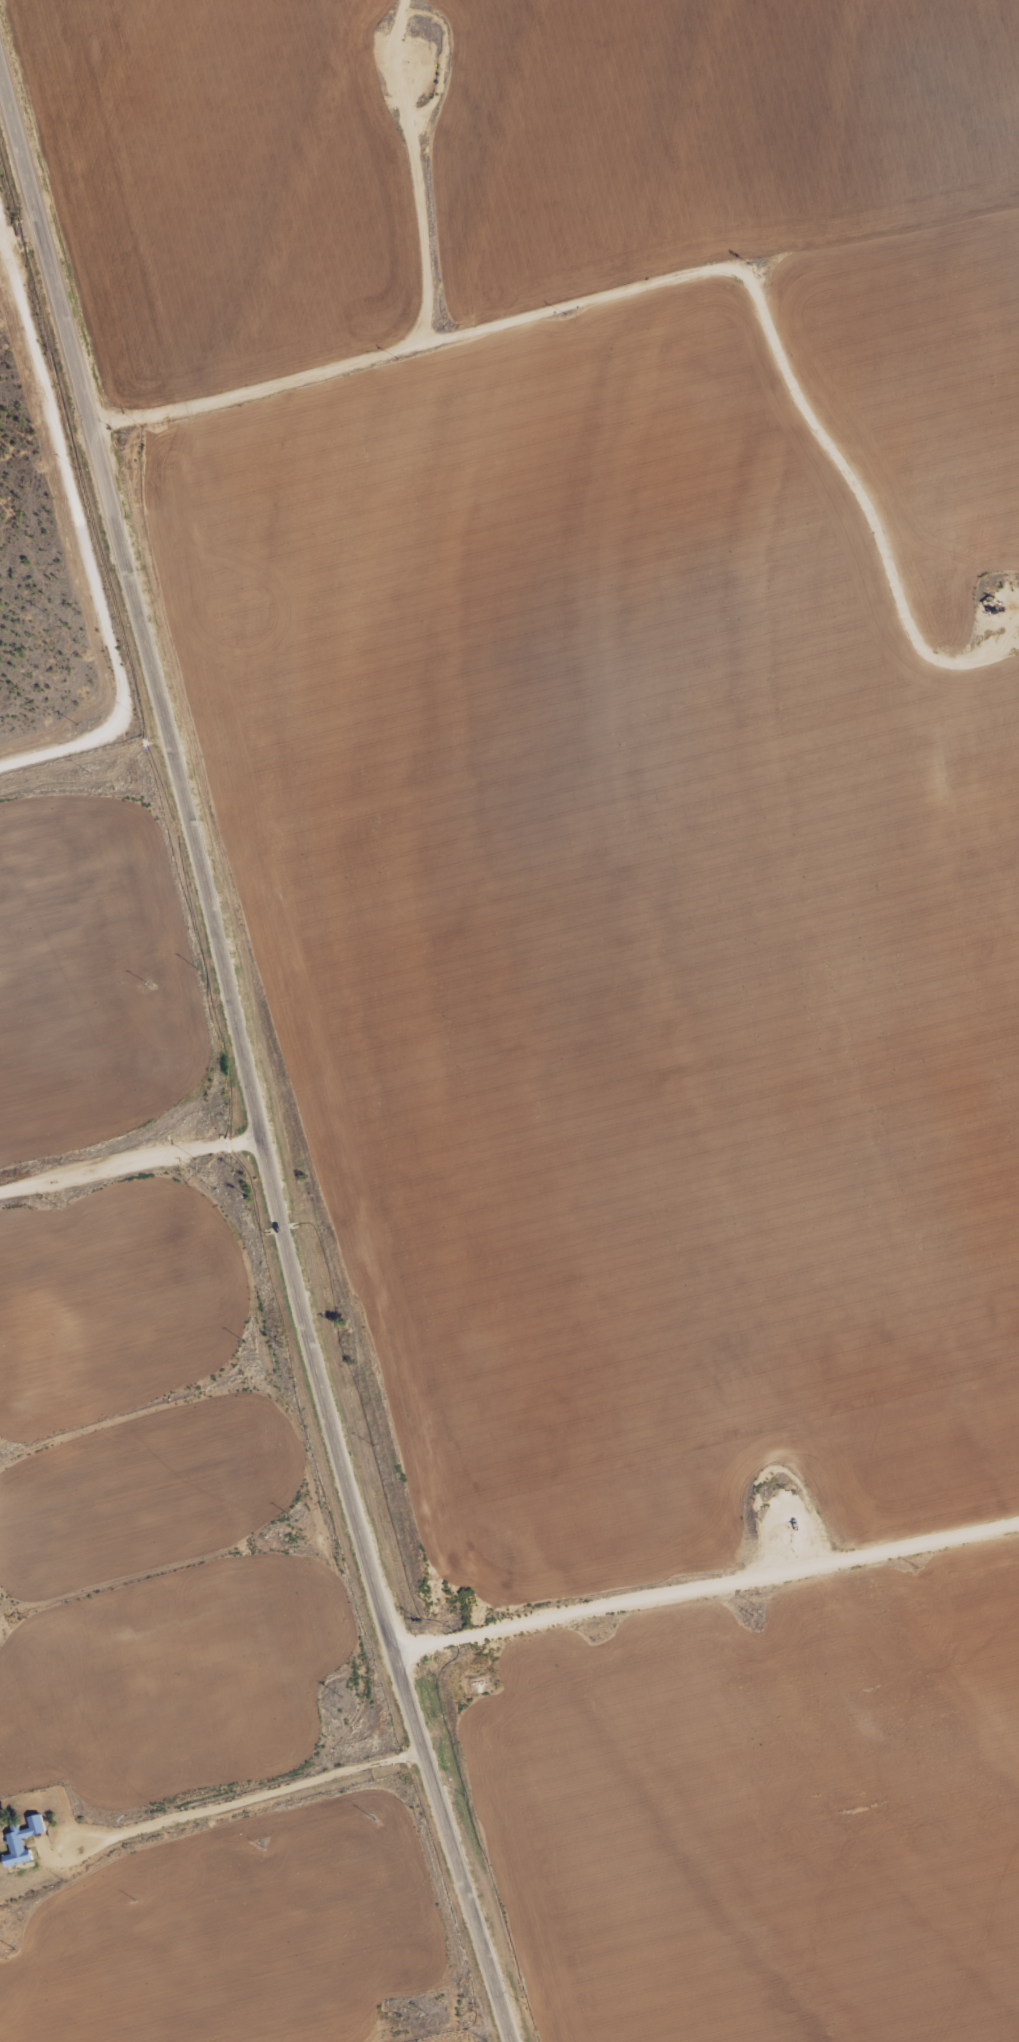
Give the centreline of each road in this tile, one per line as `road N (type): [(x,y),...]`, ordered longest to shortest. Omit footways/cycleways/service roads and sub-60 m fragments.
road 1 (secondary): [(0,75),(193,830),(315,1366),(512,2041)]

